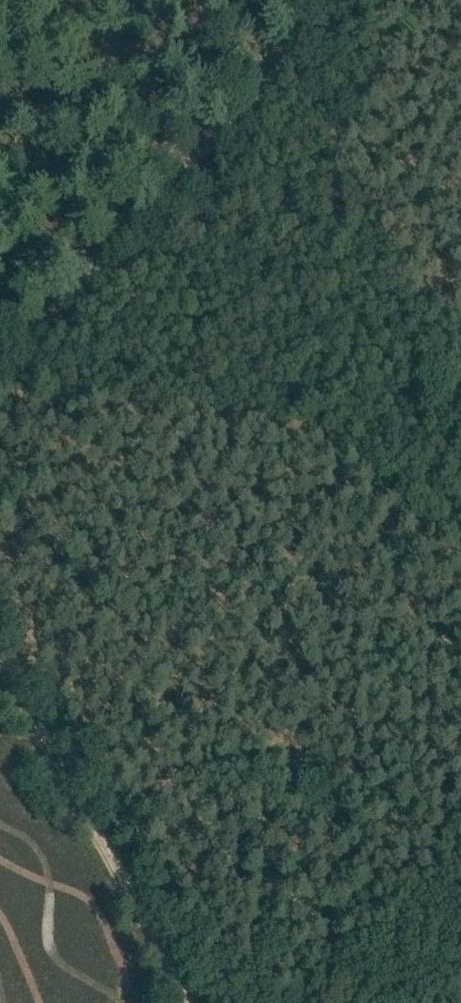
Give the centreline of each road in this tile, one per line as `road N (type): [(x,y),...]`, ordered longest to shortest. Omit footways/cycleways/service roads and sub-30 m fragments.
road 1 (track): [(343,0),(0,373)]
road 2 (track): [(190,1002),(0,660)]

